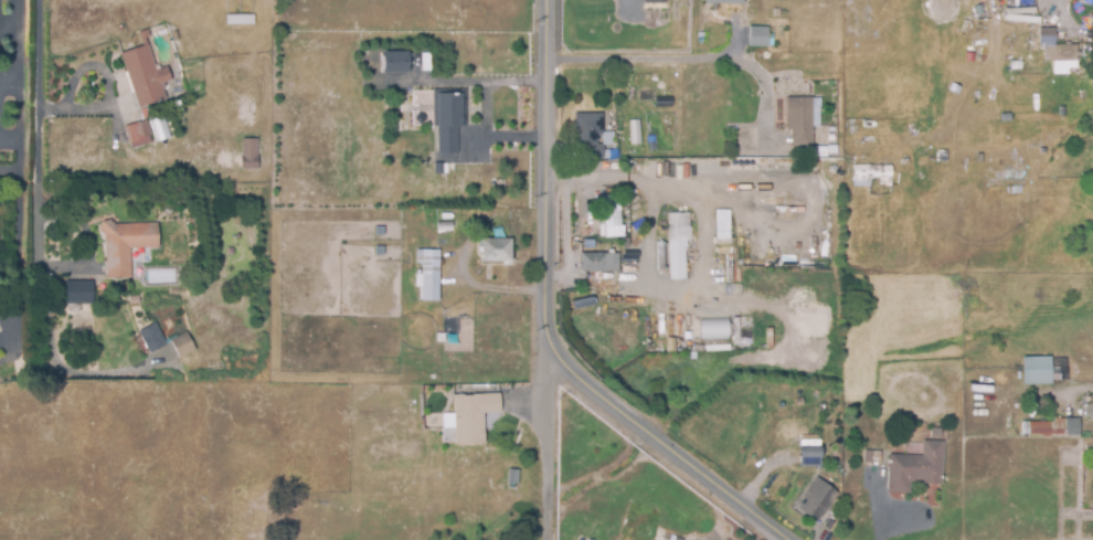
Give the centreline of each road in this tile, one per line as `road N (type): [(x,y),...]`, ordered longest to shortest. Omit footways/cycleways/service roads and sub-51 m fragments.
road 1 (residential): [(787,539),(580,382),(550,346),(543,319),(544,0)]
road 2 (residential): [(550,346),(544,539)]

